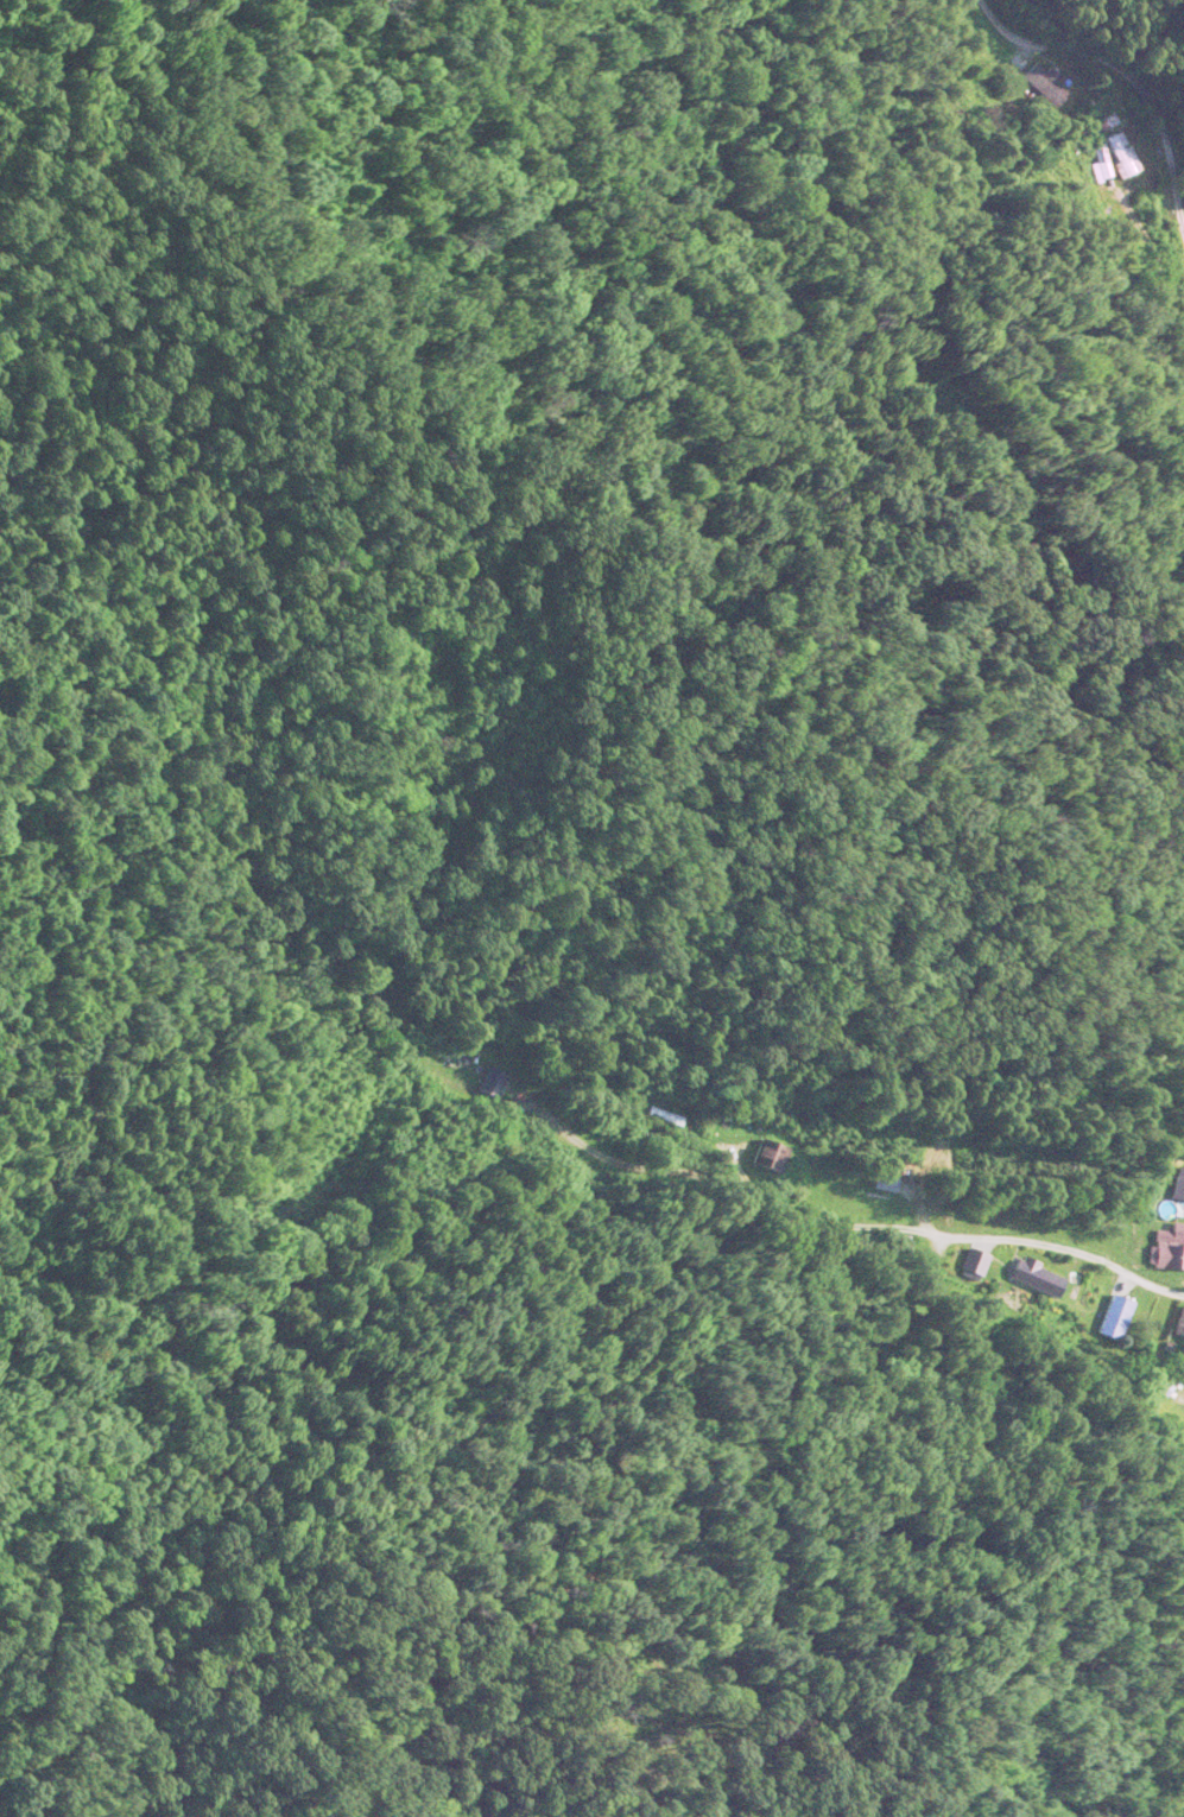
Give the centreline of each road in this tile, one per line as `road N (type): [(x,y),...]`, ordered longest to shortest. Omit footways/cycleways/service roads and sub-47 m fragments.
road 1 (residential): [(685,1135),(790,1205),(838,1226),(1060,1249),(1183,1298)]
road 2 (residential): [(979,0),(999,29),(1030,50),(1081,44),(1144,82),(1165,106),(1169,178),(1183,240)]

